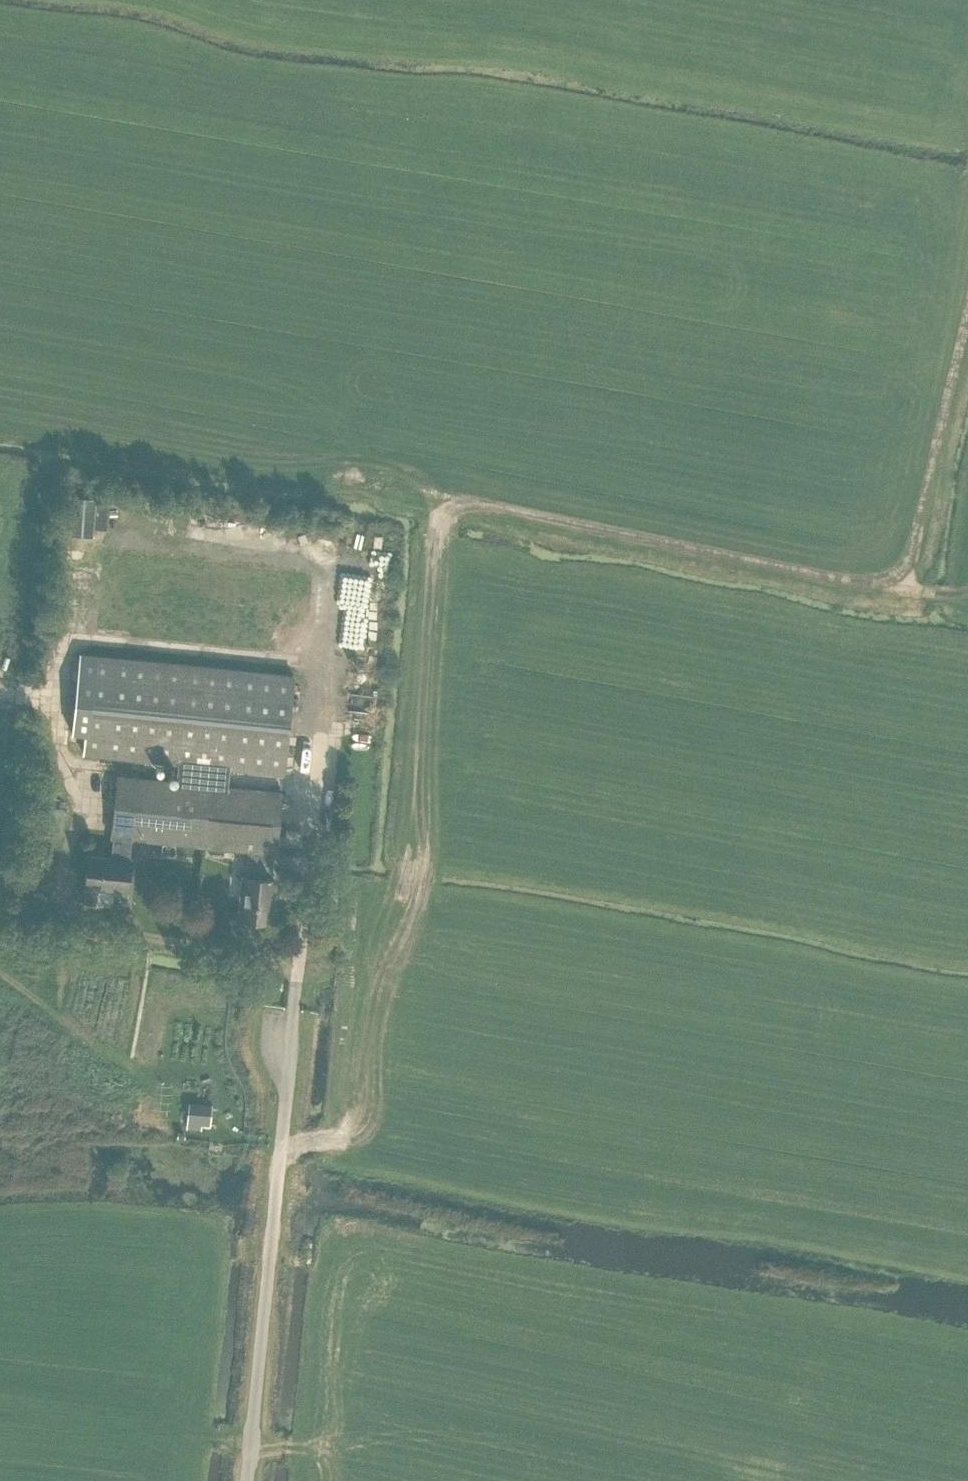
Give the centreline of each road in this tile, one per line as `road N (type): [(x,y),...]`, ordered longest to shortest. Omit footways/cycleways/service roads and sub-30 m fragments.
road 1 (track): [(357,529),(370,480),(880,582),(907,558),(967,299)]
road 2 (unclassified): [(295,987),(246,1480)]

